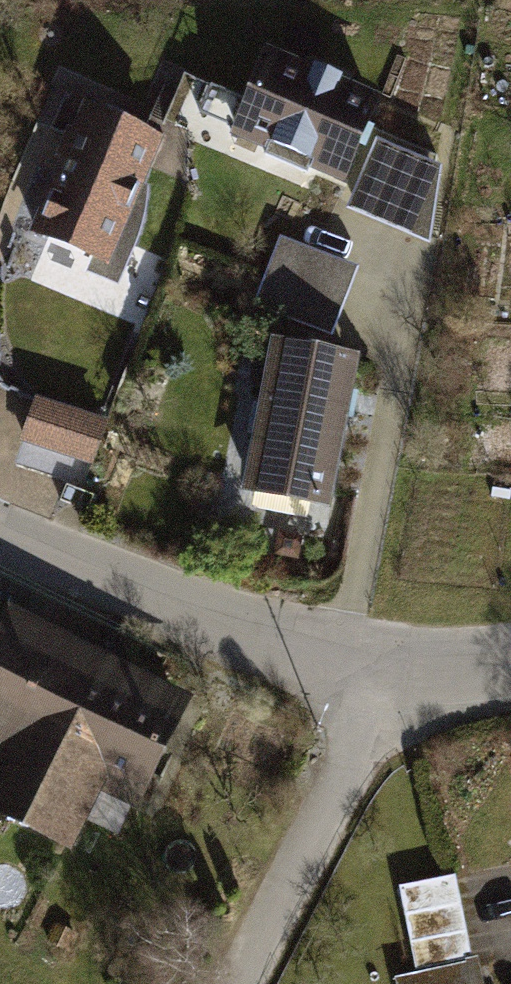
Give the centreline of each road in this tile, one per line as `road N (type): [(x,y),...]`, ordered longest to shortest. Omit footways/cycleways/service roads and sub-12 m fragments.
road 1 (residential): [(0,539),(397,676)]
road 2 (residential): [(397,676),(283,863),(238,983)]

